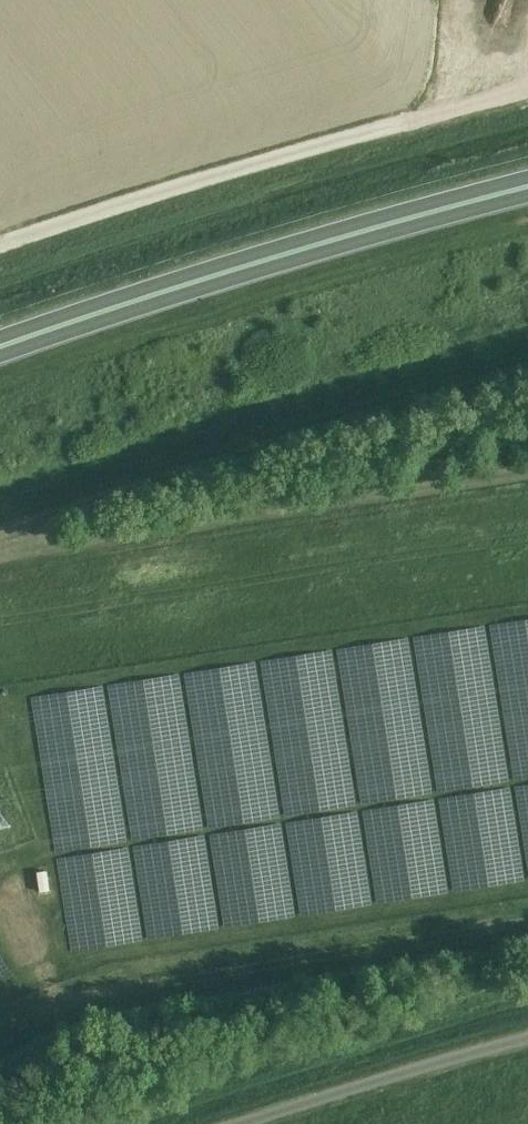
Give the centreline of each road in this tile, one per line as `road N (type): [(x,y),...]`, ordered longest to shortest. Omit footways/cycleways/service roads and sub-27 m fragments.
road 1 (trunk): [(527,189),(378,226),(0,345)]
road 2 (unclassified): [(527,1040),(249,1123)]

